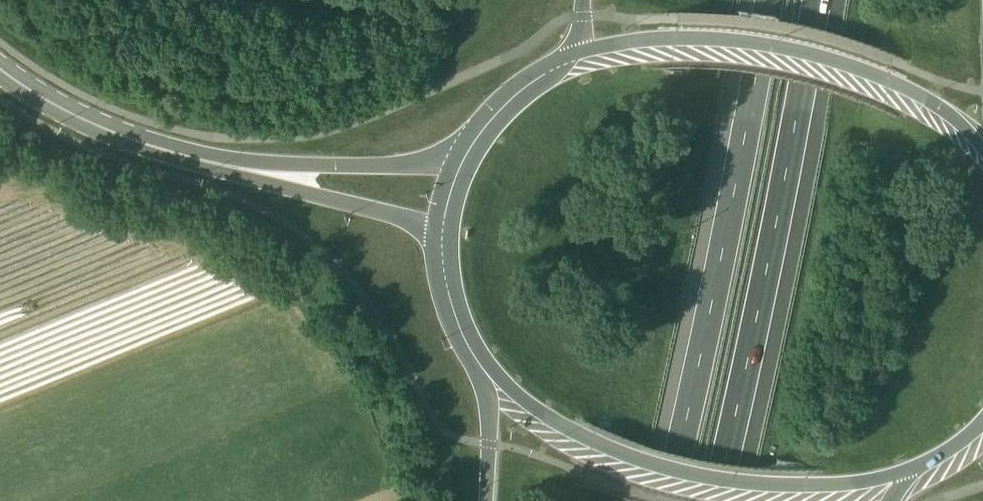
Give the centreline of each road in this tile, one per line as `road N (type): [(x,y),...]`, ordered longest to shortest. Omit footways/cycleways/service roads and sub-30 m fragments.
road 1 (motorway): [(719,500),(819,0)]
road 2 (motorway): [(769,0),(671,500)]
road 3 (primary): [(476,357),(564,427),(672,470),(807,486),(918,465)]
road 4 (primary): [(982,148),(915,93),(770,46),(676,39),(569,59)]
road 5 (tertiary): [(463,160),(396,167),(207,161)]
road 6 (tertiary): [(207,161),(443,235)]
road 7 (tertiary): [(207,161),(75,116),(0,73)]
road 8 (primary): [(569,59),(521,92),(463,160)]
road 9 (motorway): [(476,357),(486,399),(484,500)]
road 10 (primary): [(443,235),(450,297),(476,357)]

